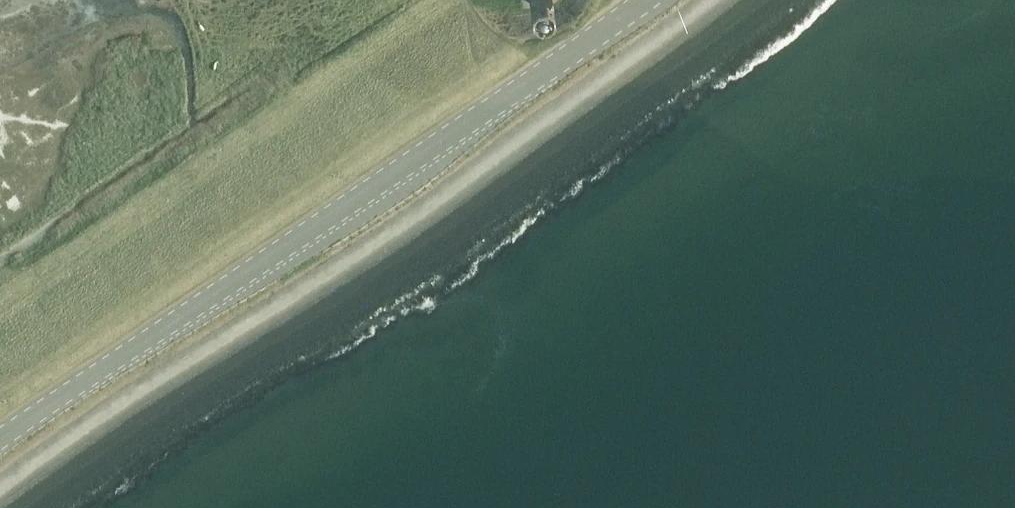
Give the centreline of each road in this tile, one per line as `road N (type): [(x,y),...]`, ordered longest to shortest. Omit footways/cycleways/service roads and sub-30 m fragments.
road 1 (unclassified): [(0,439),(646,0)]

